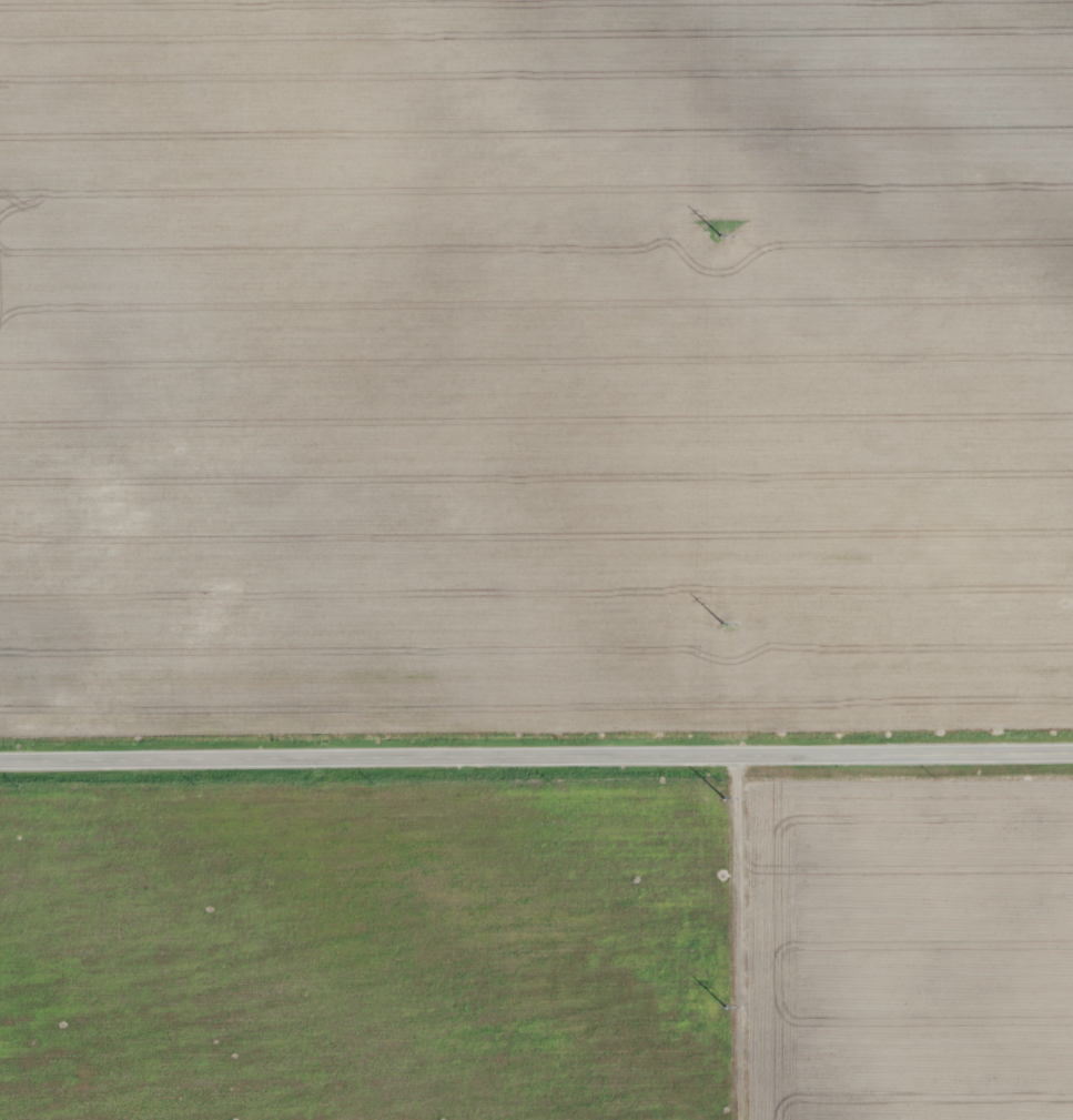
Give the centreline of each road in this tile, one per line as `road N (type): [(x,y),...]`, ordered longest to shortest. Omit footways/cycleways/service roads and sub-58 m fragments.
road 1 (tertiary): [(0,765),(1072,754)]
road 2 (track): [(755,1119),(755,759)]

